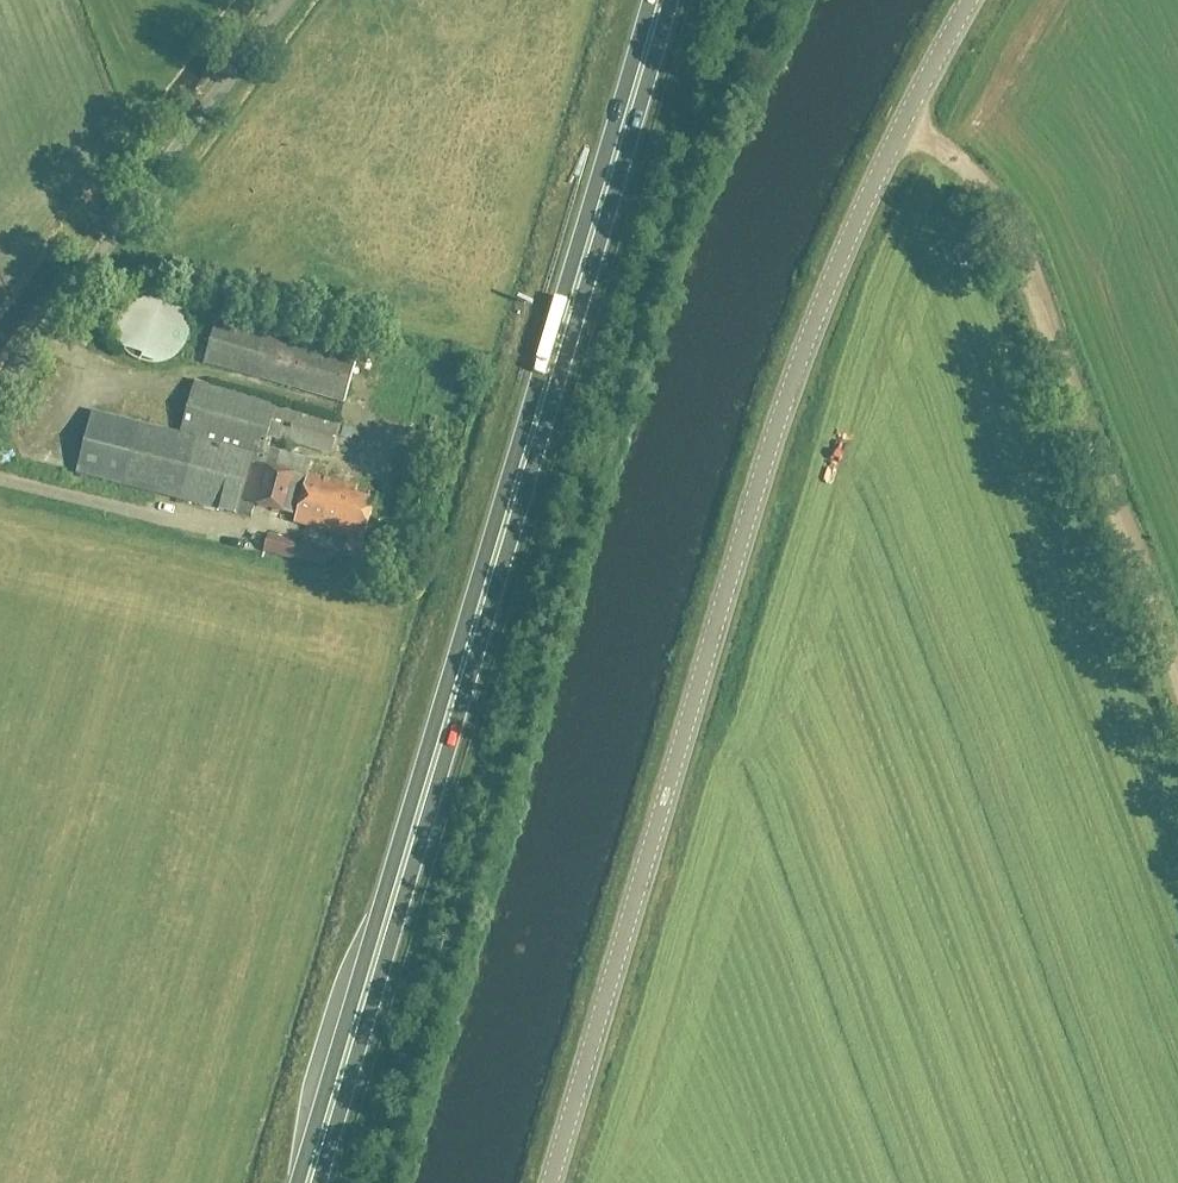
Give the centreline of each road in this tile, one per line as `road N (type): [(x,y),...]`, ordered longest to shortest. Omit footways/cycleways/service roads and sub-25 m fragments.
road 1 (trunk): [(314,1182),(663,0)]
road 2 (tertiary): [(548,1182),(777,410),(905,123)]
road 3 (unclassified): [(905,123),(988,193),(1026,255),(1177,660)]
road 4 (unclassified): [(0,404),(295,0)]
road 5 (tertiary): [(905,123),(968,0)]

